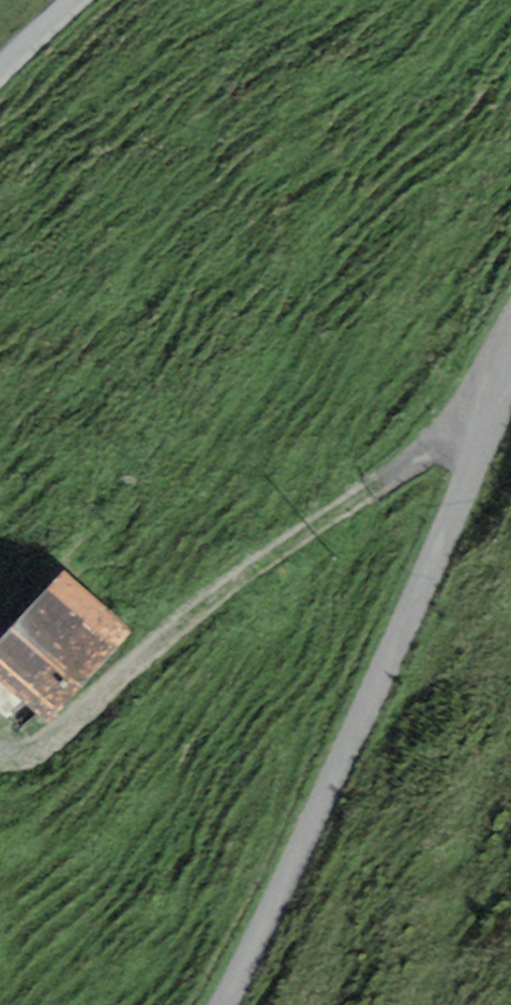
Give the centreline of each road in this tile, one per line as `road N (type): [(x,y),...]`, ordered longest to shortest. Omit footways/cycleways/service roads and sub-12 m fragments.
road 1 (unclassified): [(222,1004),(412,606),(473,409),(510,330)]
road 2 (track): [(0,753),(19,754),(56,731),(179,628),(473,409)]

